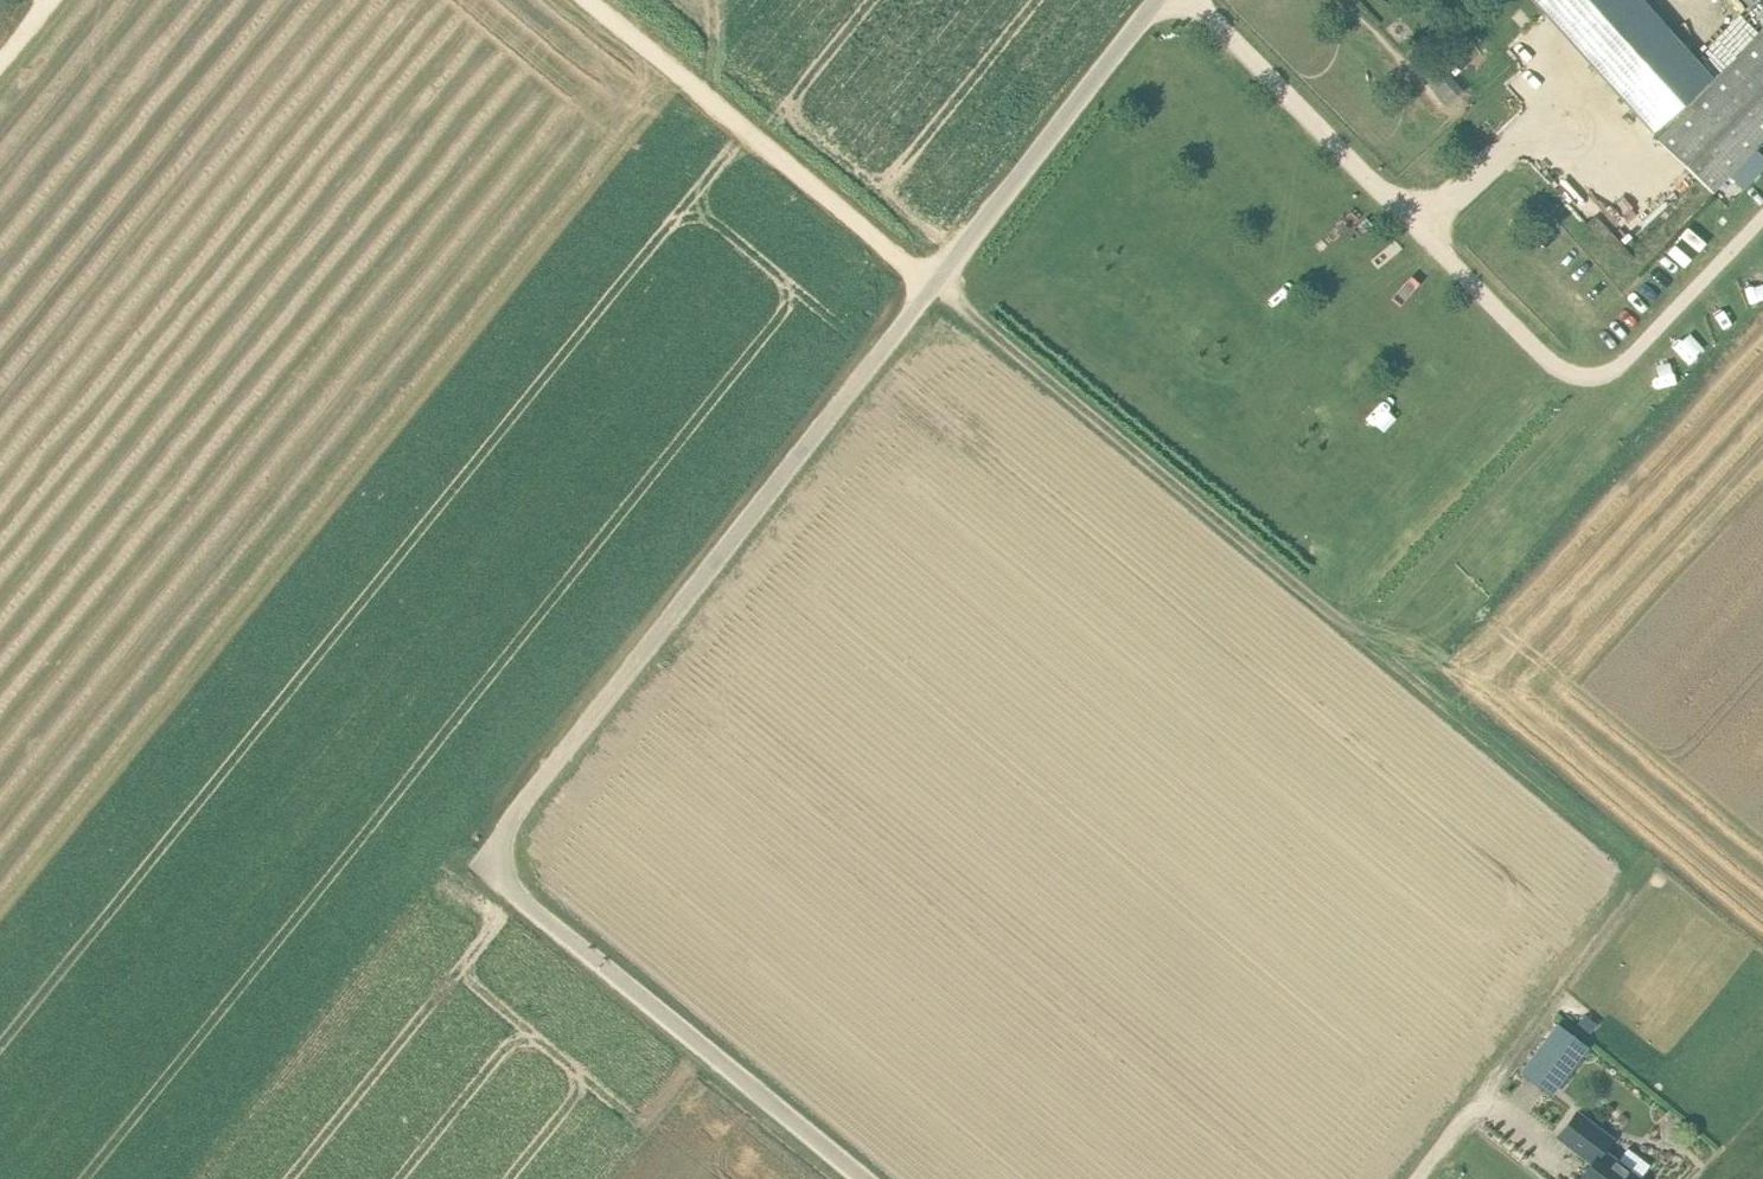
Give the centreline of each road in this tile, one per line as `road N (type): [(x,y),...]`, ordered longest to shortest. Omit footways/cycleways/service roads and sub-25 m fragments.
road 1 (unclassified): [(861,1178),(498,882),(491,863),(1160,0)]
road 2 (track): [(593,0),(933,287)]

